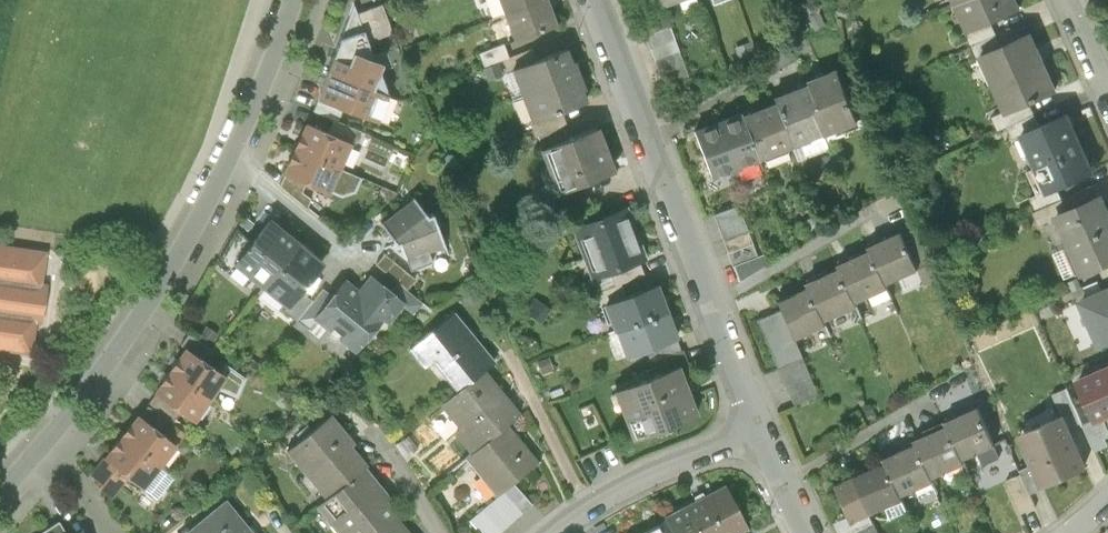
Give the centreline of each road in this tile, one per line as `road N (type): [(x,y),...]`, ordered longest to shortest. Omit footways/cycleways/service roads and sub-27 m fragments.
road 1 (residential): [(0,489),(52,436),(206,206),(290,0)]
road 2 (residential): [(759,424),(598,0)]
road 3 (residential): [(556,532),(589,506),(759,424)]
road 4 (residential): [(811,532),(759,424)]

